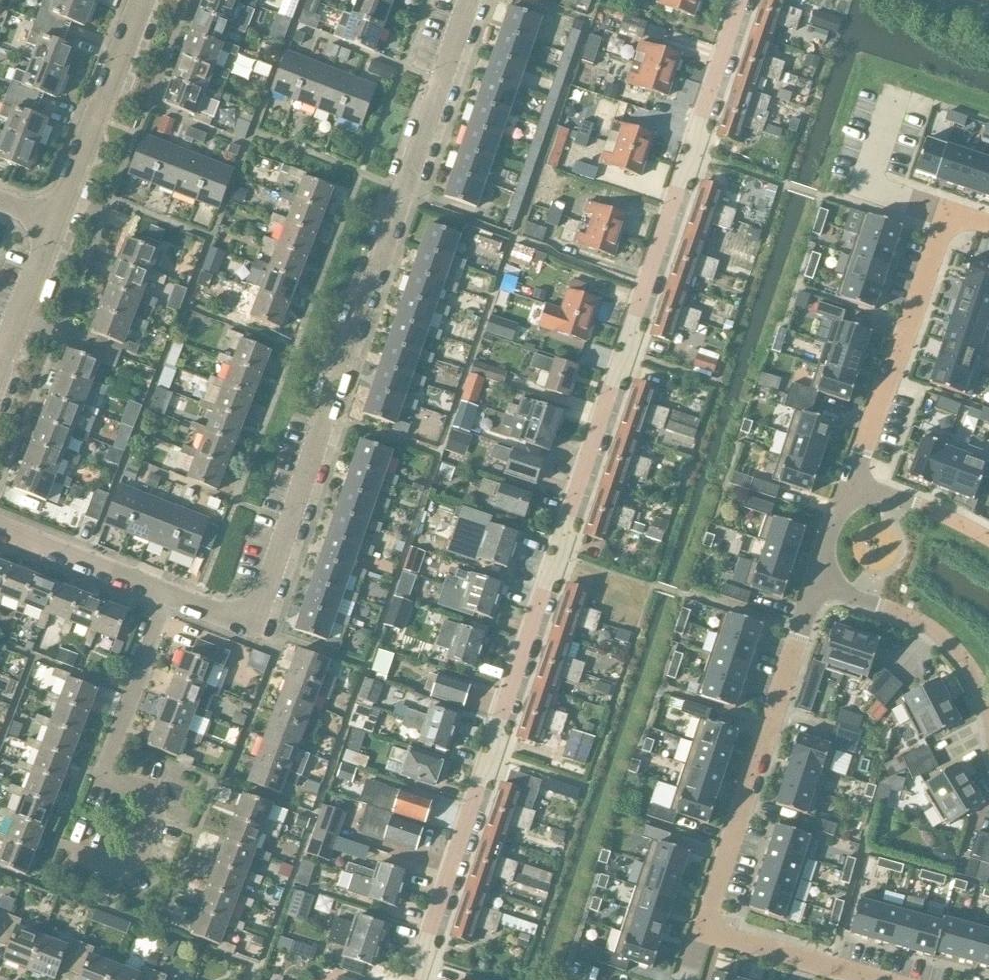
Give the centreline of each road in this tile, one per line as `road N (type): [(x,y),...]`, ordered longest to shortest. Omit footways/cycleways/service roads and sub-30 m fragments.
road 1 (residential): [(421,979),(743,0)]
road 2 (residential): [(169,597),(253,627),(469,0)]
road 3 (residential): [(879,979),(701,929),(816,586)]
road 4 (residential): [(54,851),(129,881),(163,797),(102,773),(169,597)]
road 5 (residential): [(851,481),(944,214)]
road 6 (residential): [(138,0),(53,222)]
road 7 (residential): [(988,720),(972,673),(923,623),(816,586)]
road 8 (residential): [(944,214),(866,188),(898,91)]
road 9 (residential): [(0,528),(169,597)]
road 10 (residential): [(851,481),(988,537)]
road 11 (residential): [(53,222),(0,359)]

